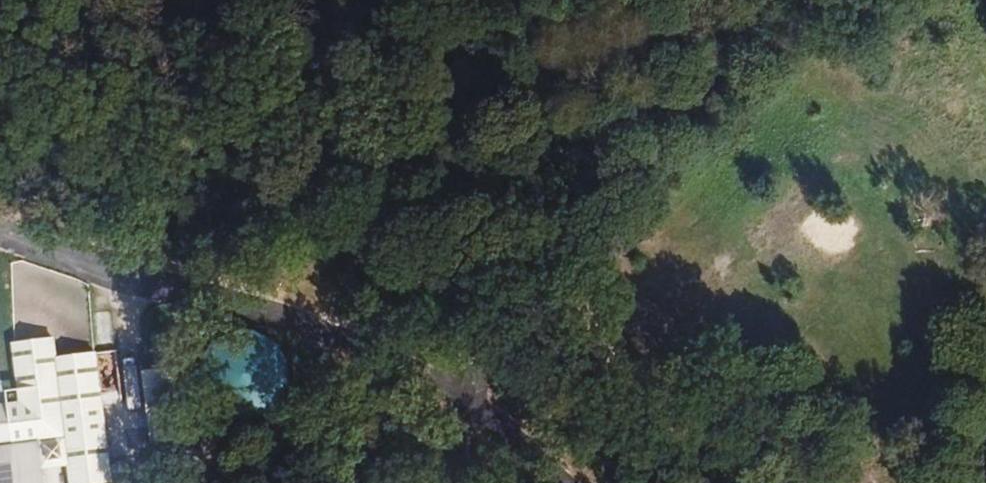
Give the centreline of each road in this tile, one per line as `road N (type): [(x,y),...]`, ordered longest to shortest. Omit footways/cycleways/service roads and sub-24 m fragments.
road 1 (unclassified): [(311,329),(91,267),(0,228)]
road 2 (track): [(571,482),(476,391),(311,329)]

